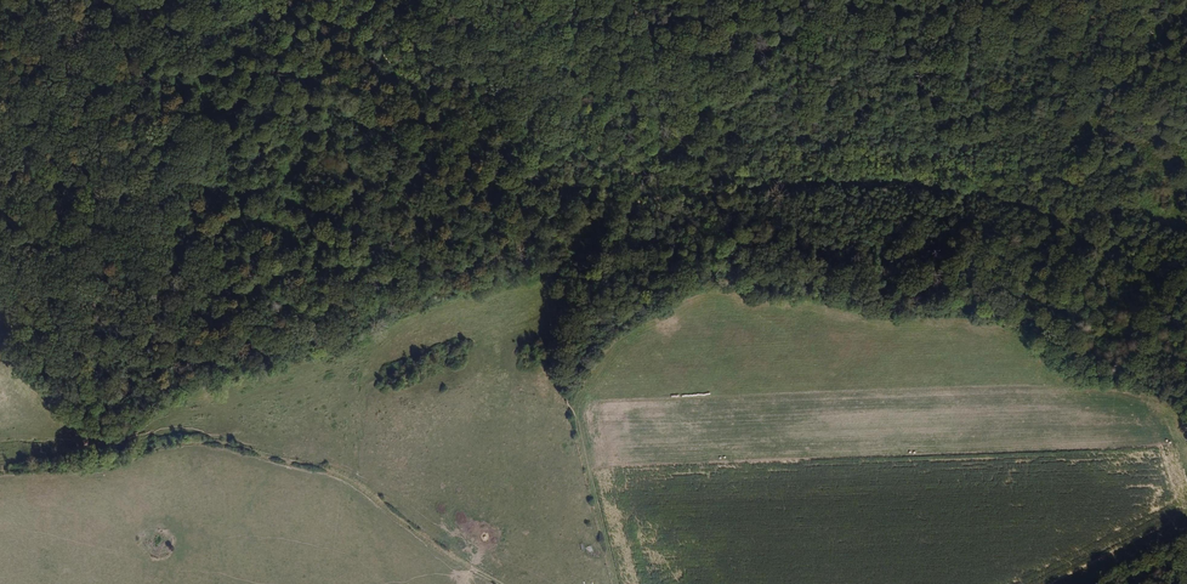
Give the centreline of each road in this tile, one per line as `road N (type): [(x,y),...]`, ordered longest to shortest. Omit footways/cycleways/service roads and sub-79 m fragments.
road 1 (track): [(0,470),(81,469),(184,443),(235,448),(341,476),(500,583)]
road 2 (track): [(644,176),(535,180),(390,62),(369,0)]
road 3 (track): [(851,12),(763,43),(719,69),(685,131),(644,176)]
road 4 (track): [(571,410),(616,583)]

